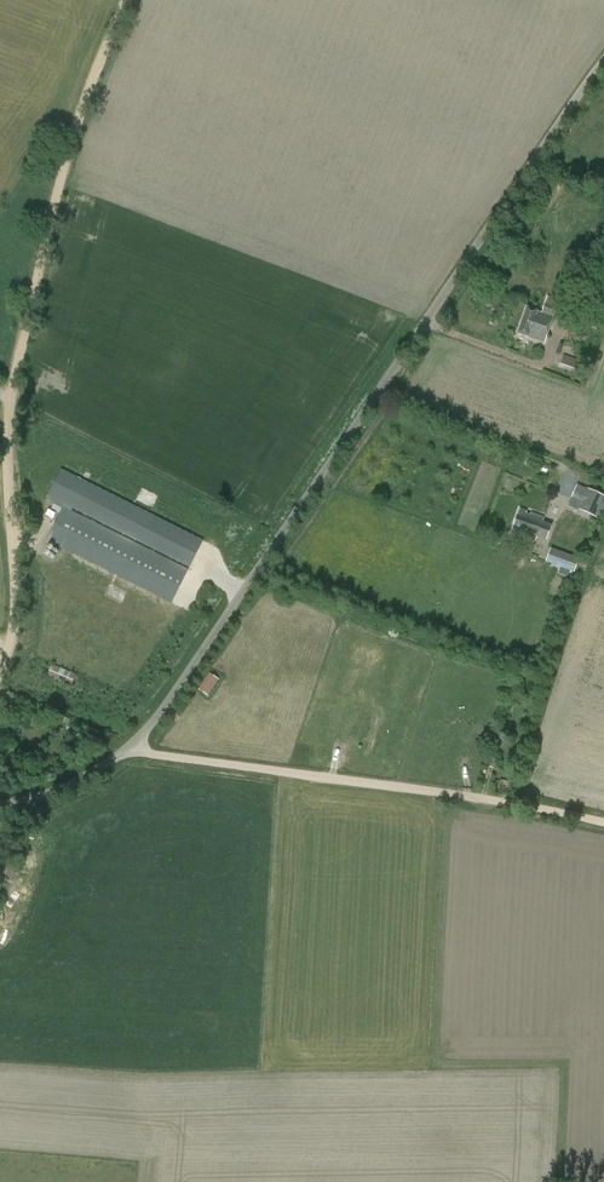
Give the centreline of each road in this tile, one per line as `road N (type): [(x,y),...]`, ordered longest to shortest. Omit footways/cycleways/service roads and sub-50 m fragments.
road 1 (unclassified): [(603,61),(152,722),(117,757),(72,784),(0,805)]
road 2 (track): [(9,646),(16,601),(6,485),(11,397),(61,177),(127,0)]
road 3 (track): [(603,822),(191,760),(132,744)]

